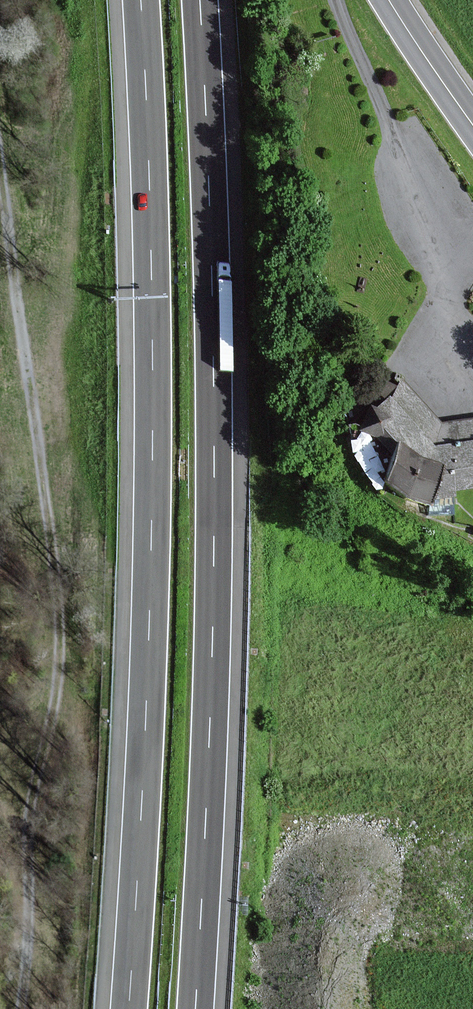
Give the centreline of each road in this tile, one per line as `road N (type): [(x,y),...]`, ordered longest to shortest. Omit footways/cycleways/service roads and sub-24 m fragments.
road 1 (motorway): [(140,0),(150,570),(128,1008)]
road 2 (motorway): [(196,1008),(215,548),(199,0)]
road 3 (track): [(0,176),(63,674),(24,1008)]
road 4 (primary): [(389,0),(472,124)]

